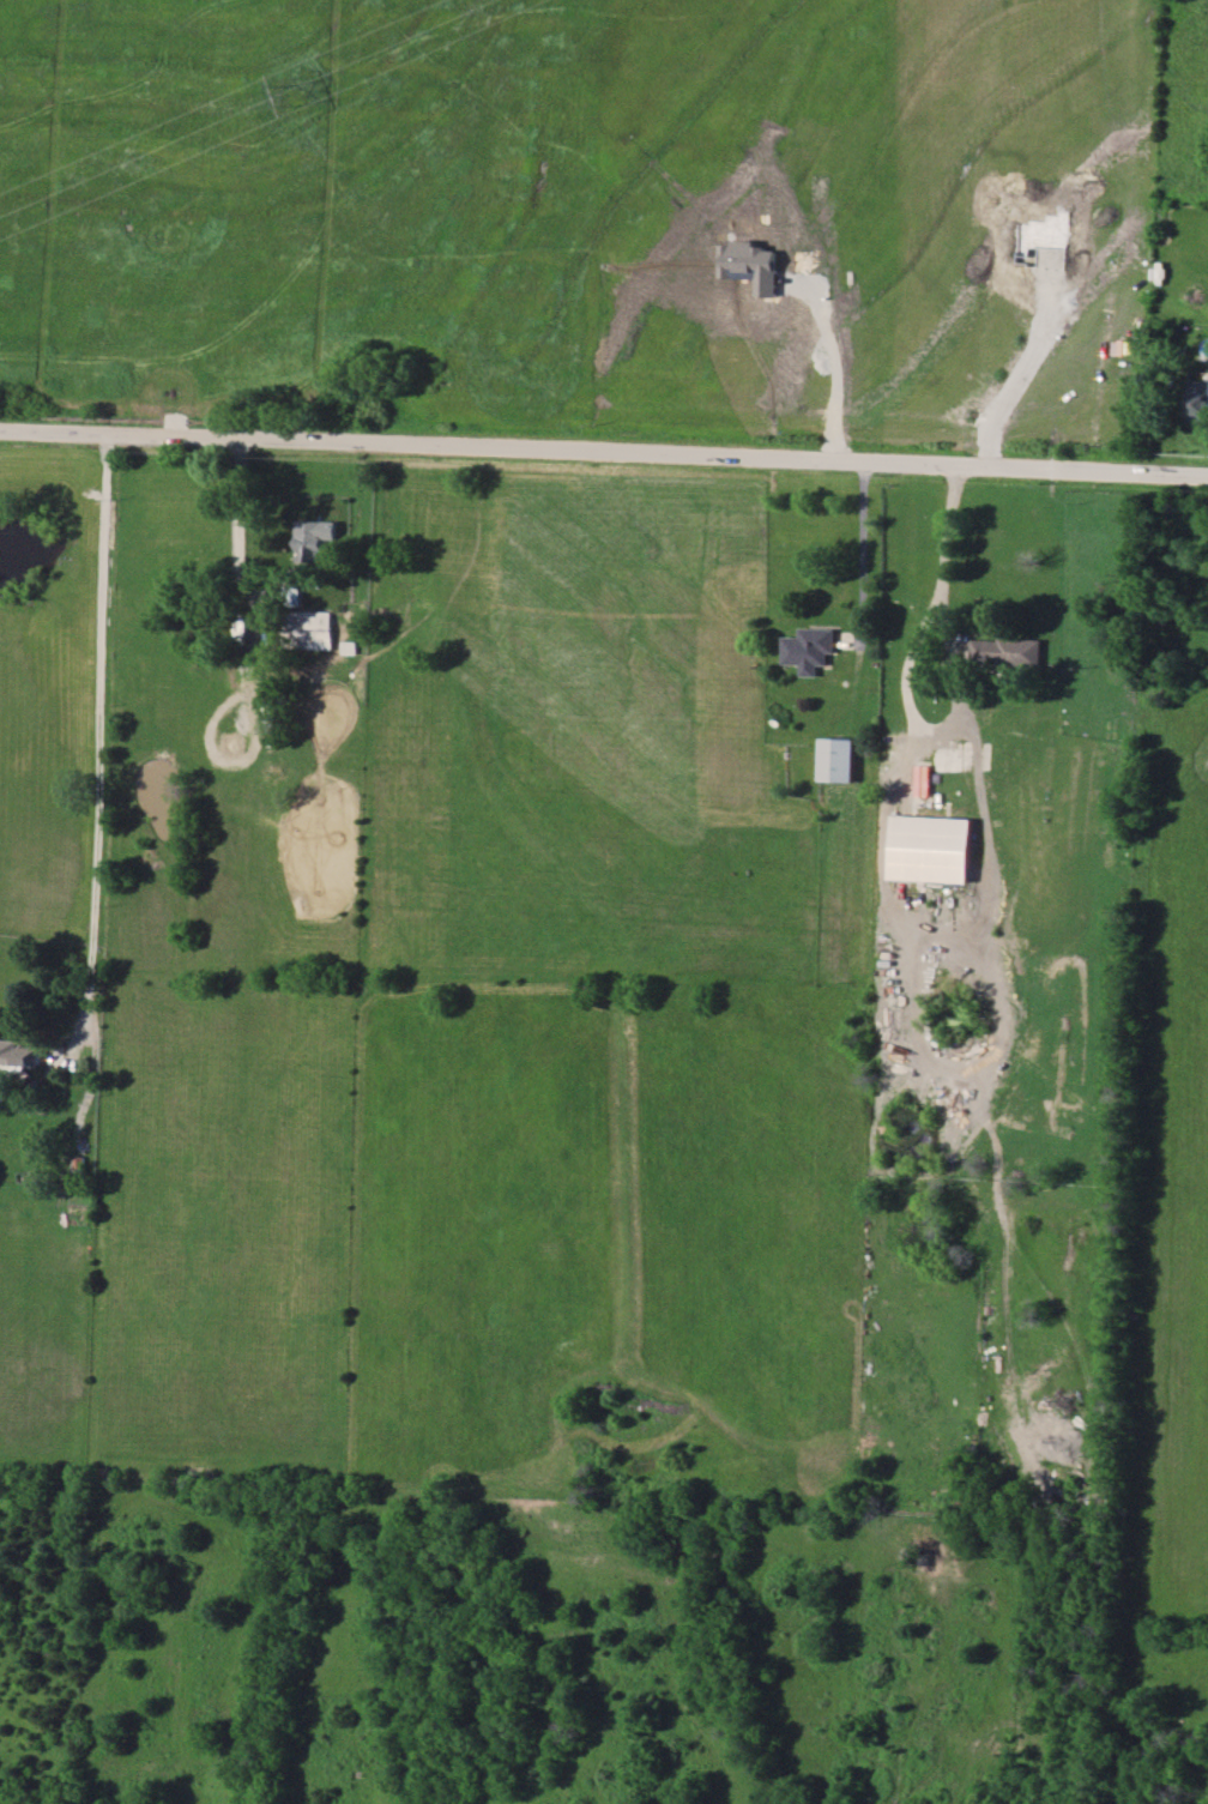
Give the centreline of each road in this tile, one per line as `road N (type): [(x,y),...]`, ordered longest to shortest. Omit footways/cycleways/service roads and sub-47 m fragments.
road 1 (residential): [(1207,478),(0,431)]

